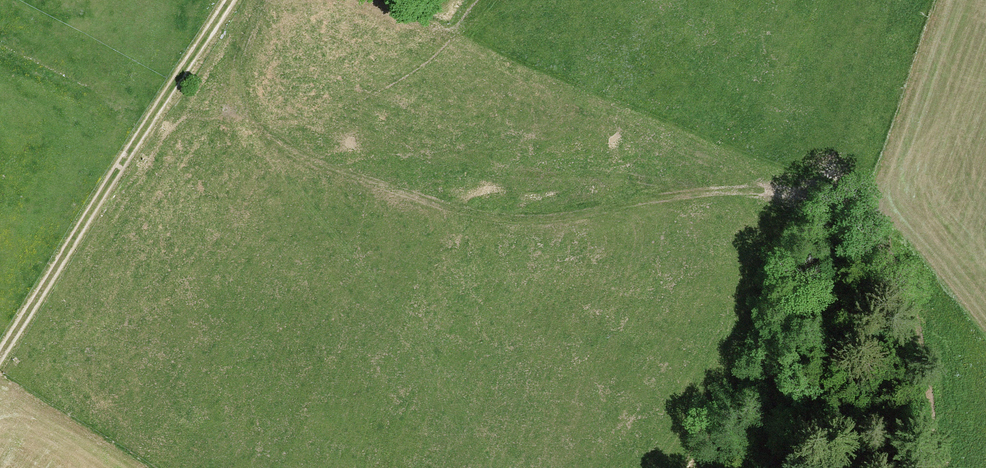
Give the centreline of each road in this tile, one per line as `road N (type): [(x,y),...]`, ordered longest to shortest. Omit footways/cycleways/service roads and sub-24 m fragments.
road 1 (track): [(262,0),(247,57),(253,101),(281,142),(394,183),(567,222),(725,183),(782,185),(853,211)]
road 2 (track): [(0,355),(230,0)]
road 3 (track): [(782,467),(866,292),(853,211)]

